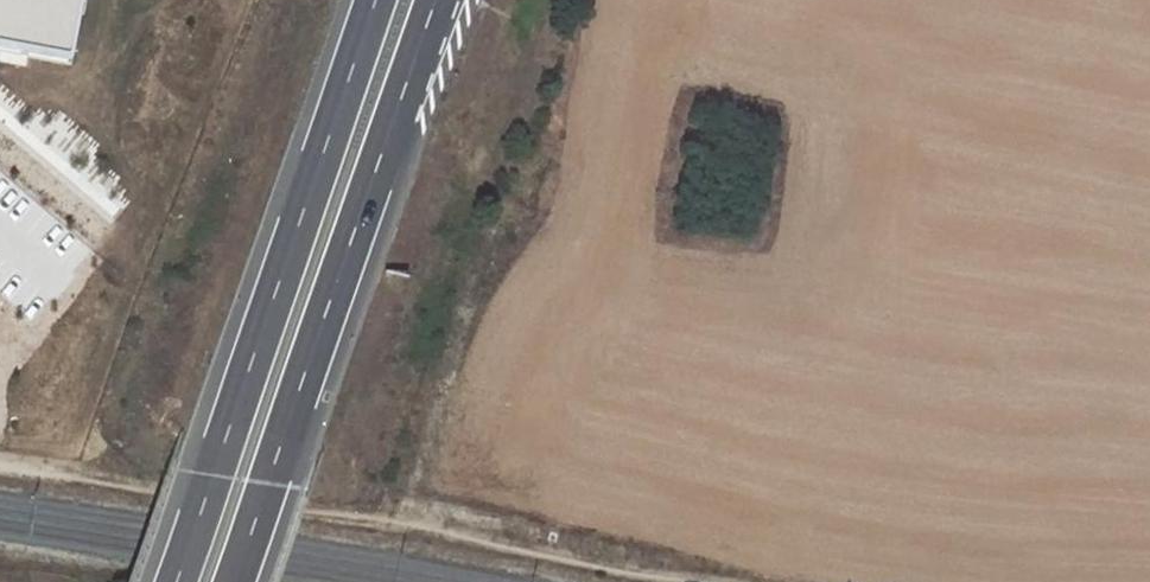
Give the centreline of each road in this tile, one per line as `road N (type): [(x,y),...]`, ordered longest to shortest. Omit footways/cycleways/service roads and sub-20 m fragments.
road 1 (track): [(0,456),(402,514),(629,566),(750,581)]
road 2 (primary): [(232,581),(436,0)]
road 3 (primary): [(374,0),(175,581)]

